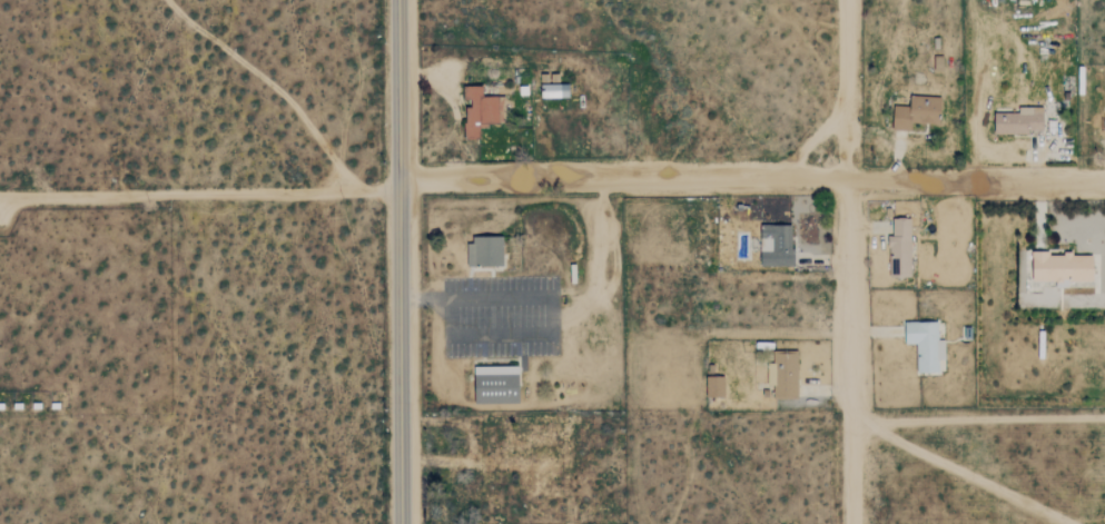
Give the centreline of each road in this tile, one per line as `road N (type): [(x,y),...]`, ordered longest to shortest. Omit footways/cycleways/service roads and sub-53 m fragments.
road 1 (track): [(1104,178),(805,176),(403,188)]
road 2 (tertiary): [(403,523),(400,0)]
road 3 (track): [(848,523),(847,0)]
road 4 (track): [(403,188),(0,195)]

